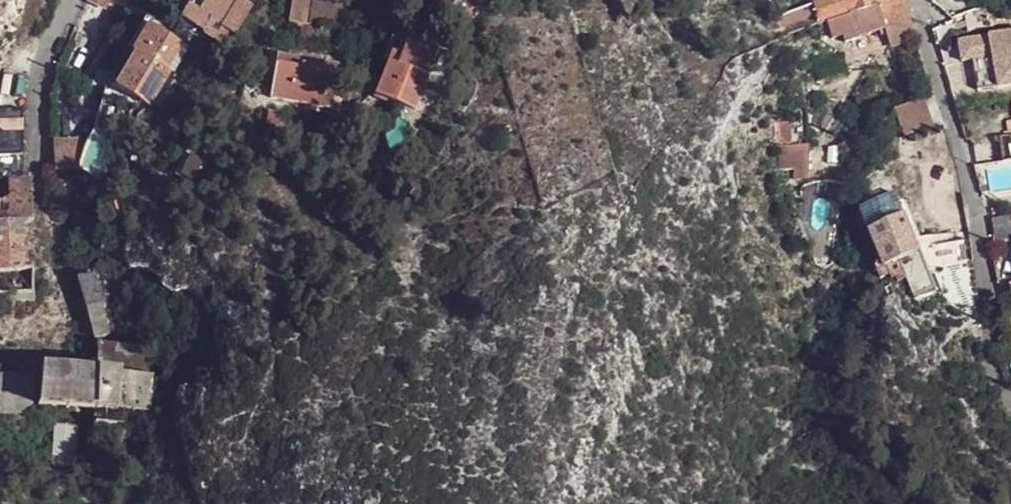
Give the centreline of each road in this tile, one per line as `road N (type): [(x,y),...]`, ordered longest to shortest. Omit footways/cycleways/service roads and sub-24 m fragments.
road 1 (residential): [(1000,303),(972,173),(917,0)]
road 2 (residential): [(43,144),(42,81),(73,0)]

